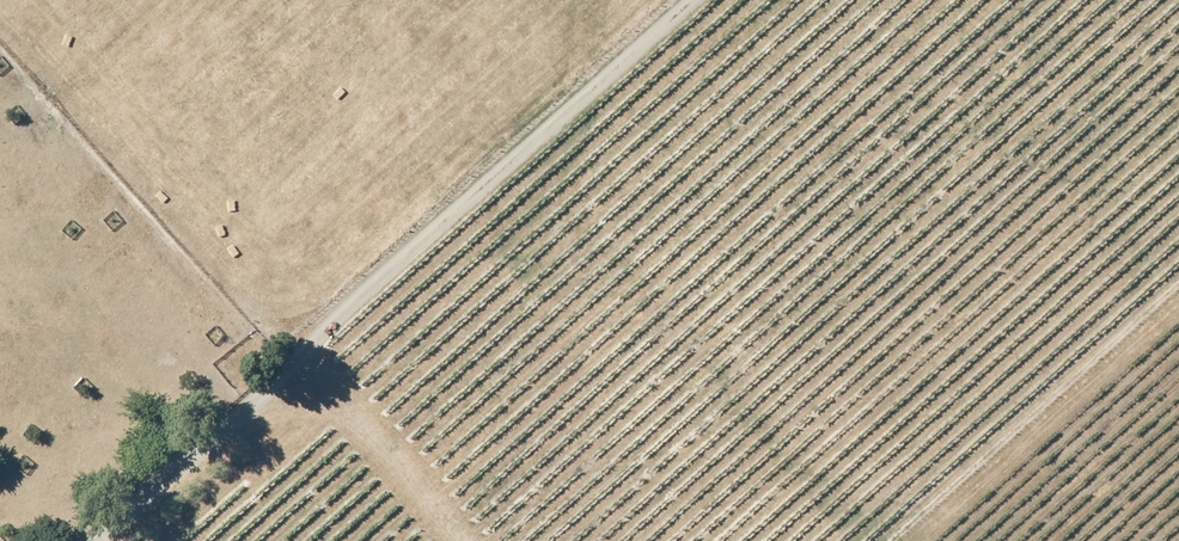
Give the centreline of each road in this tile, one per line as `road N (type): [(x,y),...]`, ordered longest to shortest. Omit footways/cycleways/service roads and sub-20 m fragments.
road 1 (track): [(302,383),(717,0)]
road 2 (track): [(454,540),(290,370),(111,540)]
road 3 (track): [(910,540),(1178,295)]

